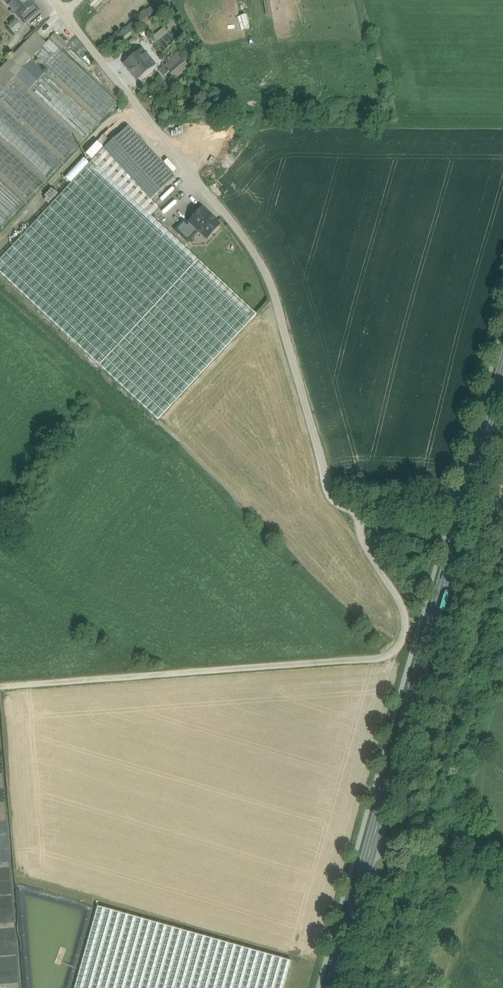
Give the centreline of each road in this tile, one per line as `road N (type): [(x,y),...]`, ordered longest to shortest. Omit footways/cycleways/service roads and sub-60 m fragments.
road 1 (residential): [(366,514),(338,497),(281,292),(252,234),(53,0)]
road 2 (residential): [(0,688),(390,658),(408,628),(366,514)]
road 3 (primary): [(336,987),(471,502)]
road 4 (track): [(194,163),(257,134),(502,133)]

